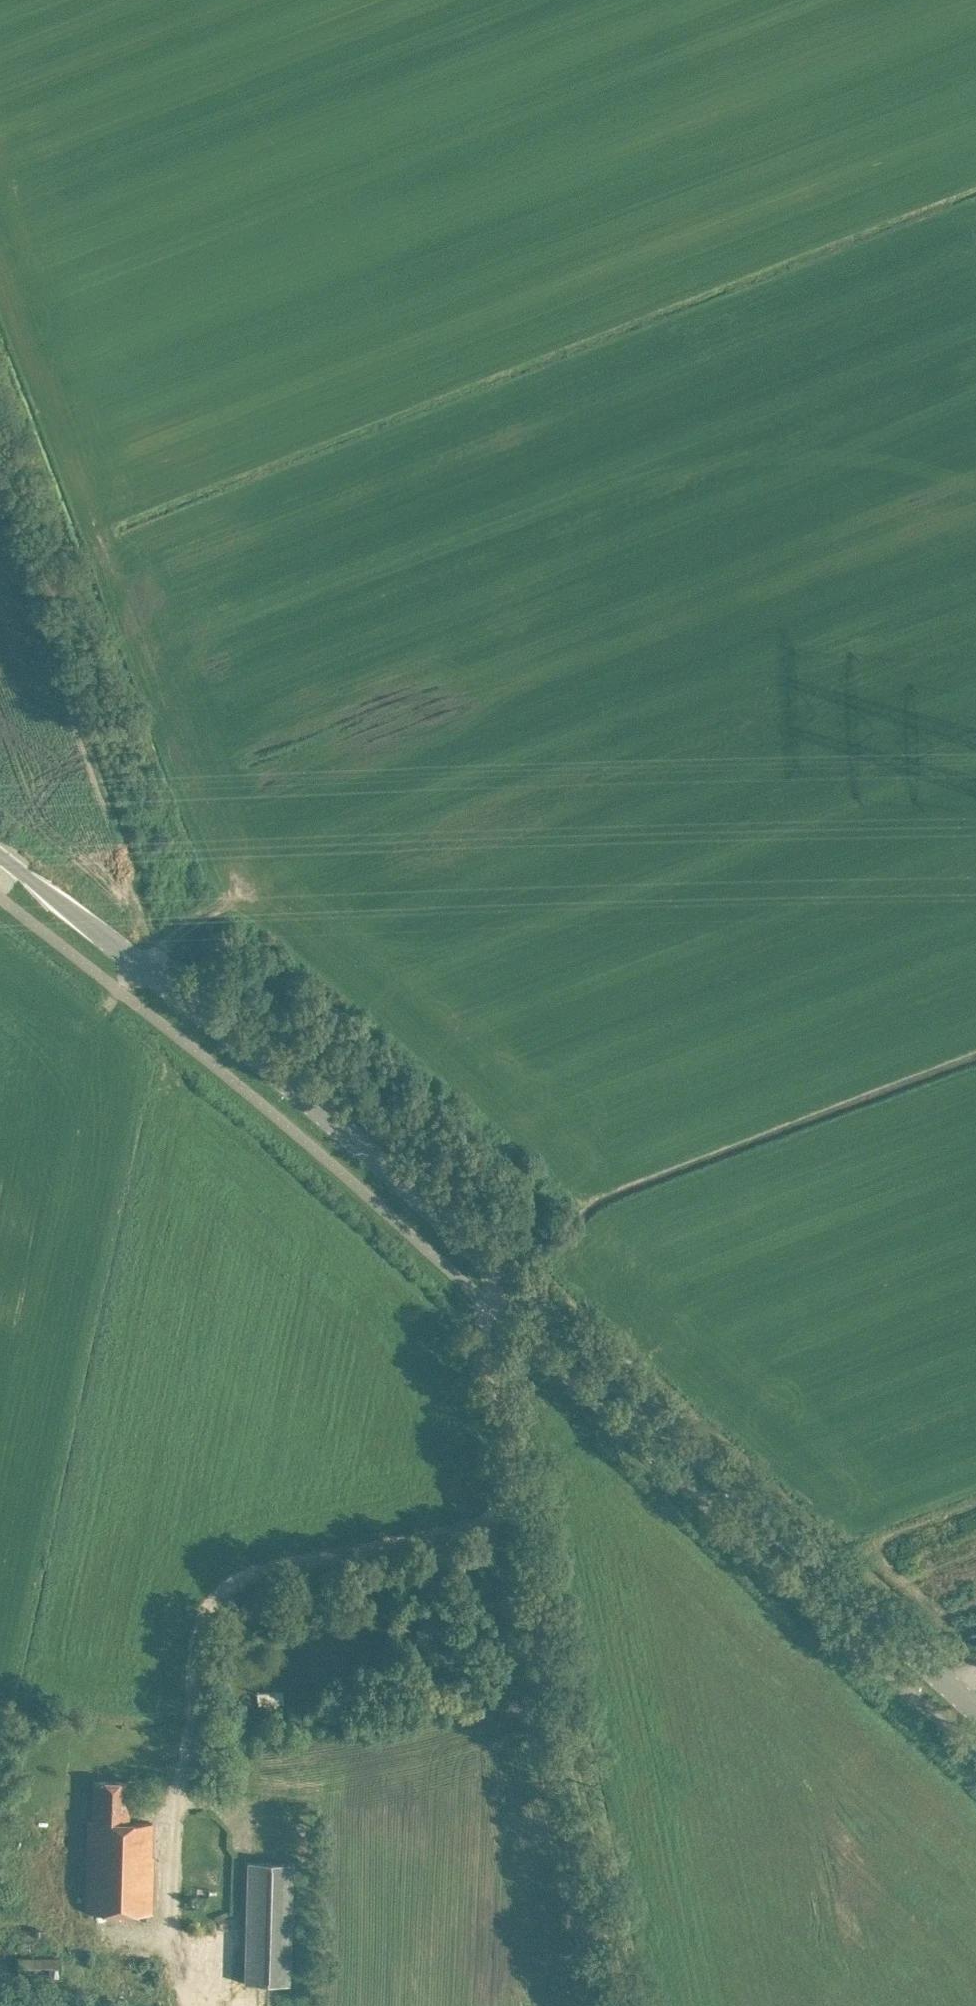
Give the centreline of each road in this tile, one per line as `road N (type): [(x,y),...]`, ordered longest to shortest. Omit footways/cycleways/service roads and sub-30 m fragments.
road 1 (tertiary): [(975,1713),(147,971),(0,857)]
road 2 (track): [(479,1302),(628,2005)]

